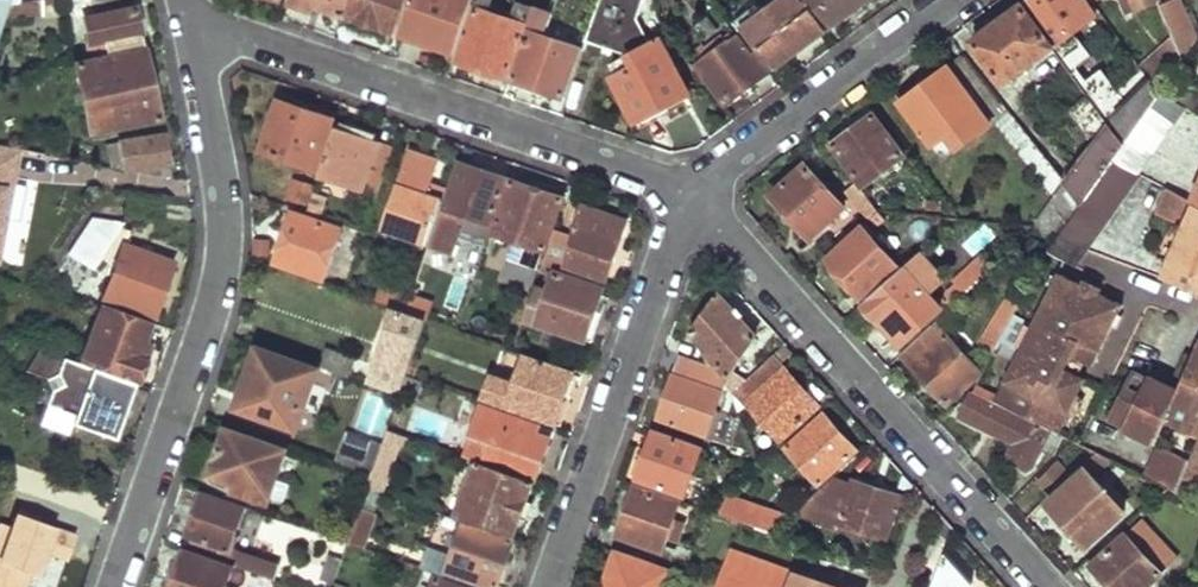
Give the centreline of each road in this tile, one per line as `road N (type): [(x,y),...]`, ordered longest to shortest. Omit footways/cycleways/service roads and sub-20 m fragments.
road 1 (residential): [(112,586),(200,336),(219,256),(223,194),(188,18)]
road 2 (residential): [(1045,586),(688,194)]
road 3 (residential): [(688,194),(188,18)]
road 4 (residential): [(546,586),(688,194)]
road 5 (residential): [(688,194),(938,0)]

